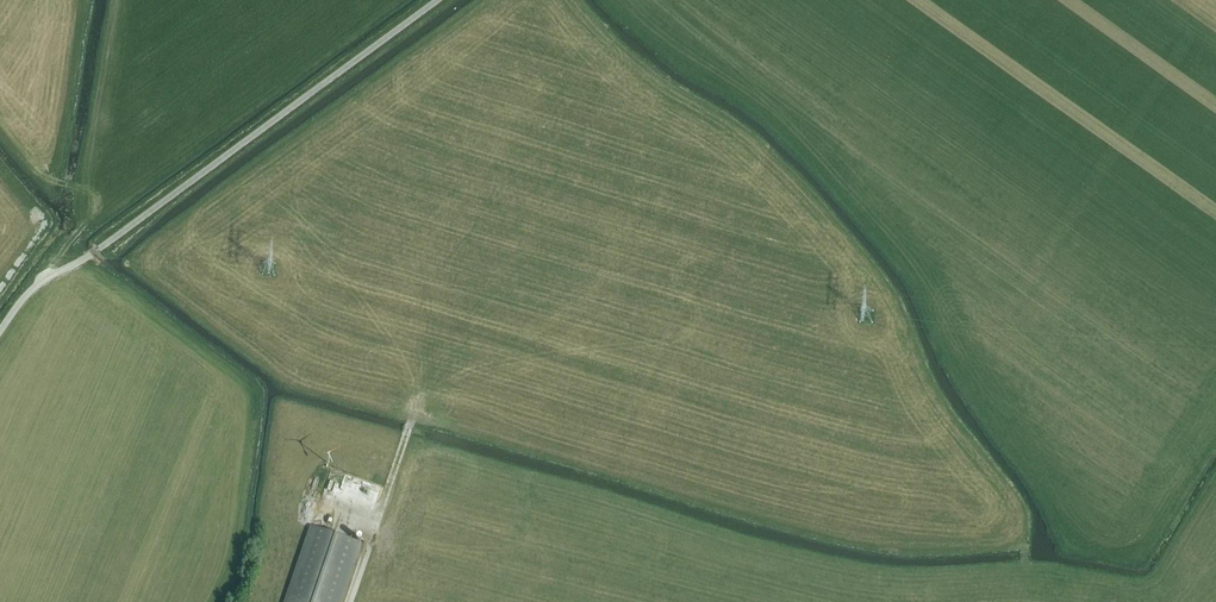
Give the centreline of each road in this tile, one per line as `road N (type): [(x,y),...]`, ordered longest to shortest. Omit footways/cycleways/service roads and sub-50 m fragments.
road 1 (track): [(350,601),(417,402)]

